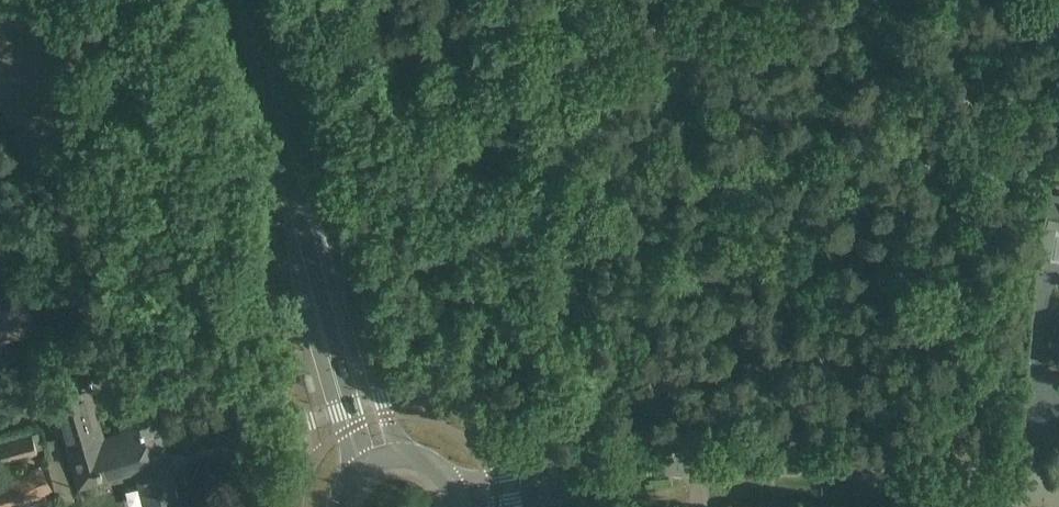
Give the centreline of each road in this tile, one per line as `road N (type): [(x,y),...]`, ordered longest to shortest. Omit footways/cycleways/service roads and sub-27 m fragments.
road 1 (unclassified): [(464,496),(596,475),(763,462),(998,486)]
road 2 (primary): [(232,0),(358,466)]
road 3 (primary): [(397,450),(261,0)]

